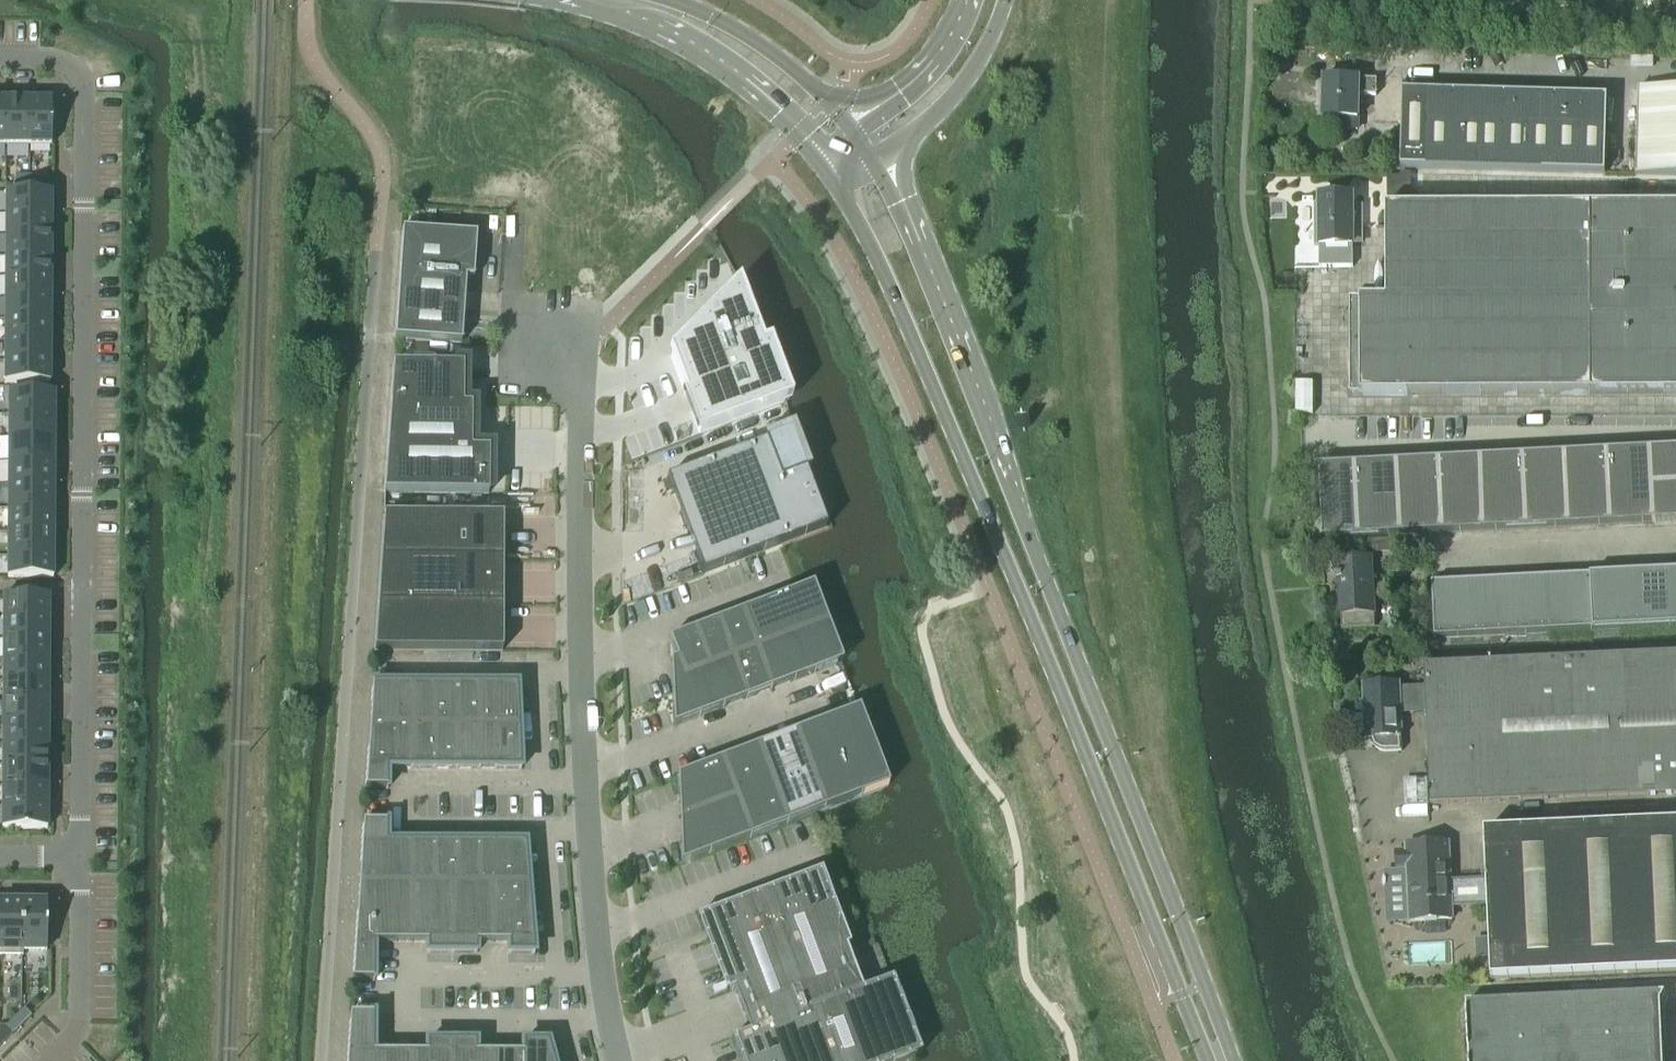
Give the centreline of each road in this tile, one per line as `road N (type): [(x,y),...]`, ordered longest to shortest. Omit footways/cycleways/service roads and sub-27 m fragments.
road 1 (secondary): [(828,167),(880,265),(1214,1060)]
road 2 (secondary): [(1227,1060),(1220,1024),(1004,476),(872,163)]
road 3 (residential): [(0,61),(62,61),(80,76),(85,103),(81,860)]
road 4 (unclassified): [(619,1060),(601,974),(584,766),(583,336),(509,333)]
road 5 (secondary): [(561,0),(642,25),(723,65),(804,131),(828,167)]
road 6 (secondary): [(850,130),(786,63),(671,0)]
road 7 (secondary): [(872,163),(948,105),(1005,0)]
road 8 (secondary): [(967,0),(918,76),(850,130)]

